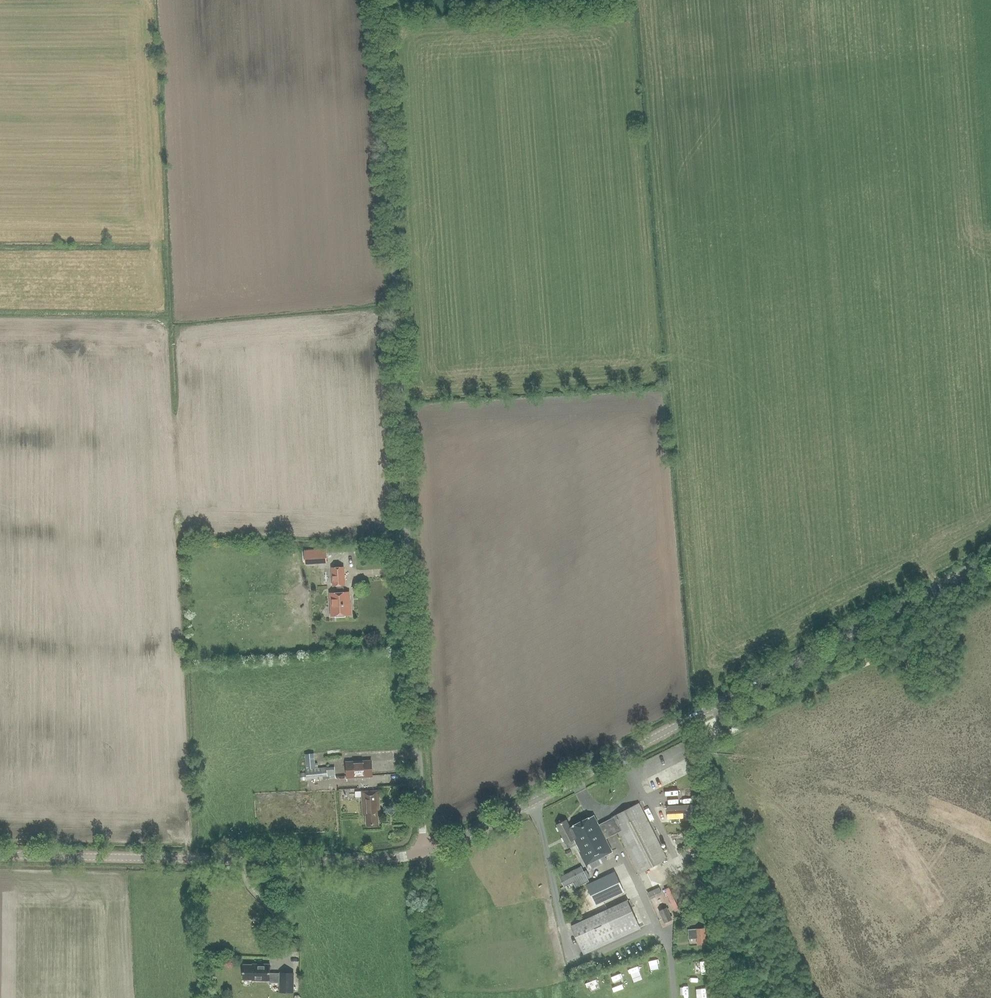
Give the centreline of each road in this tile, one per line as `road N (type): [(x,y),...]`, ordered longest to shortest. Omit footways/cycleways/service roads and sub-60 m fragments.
road 1 (unclassified): [(422,854),(377,0)]
road 2 (tertiary): [(422,854),(990,560)]
road 3 (tertiary): [(422,854),(368,863),(0,856)]
road 4 (track): [(422,854),(430,997)]

